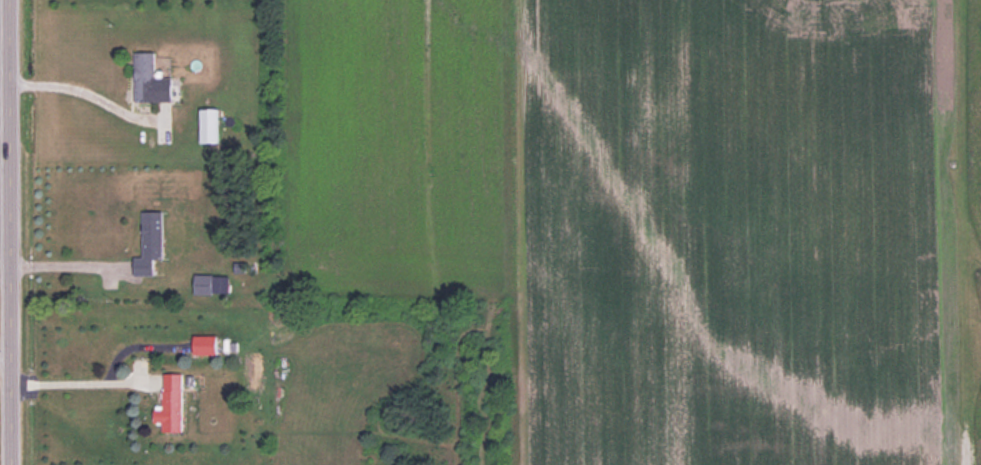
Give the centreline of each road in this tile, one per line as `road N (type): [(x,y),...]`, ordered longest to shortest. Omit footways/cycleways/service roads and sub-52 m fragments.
road 1 (tertiary): [(7,464),(5,0)]

